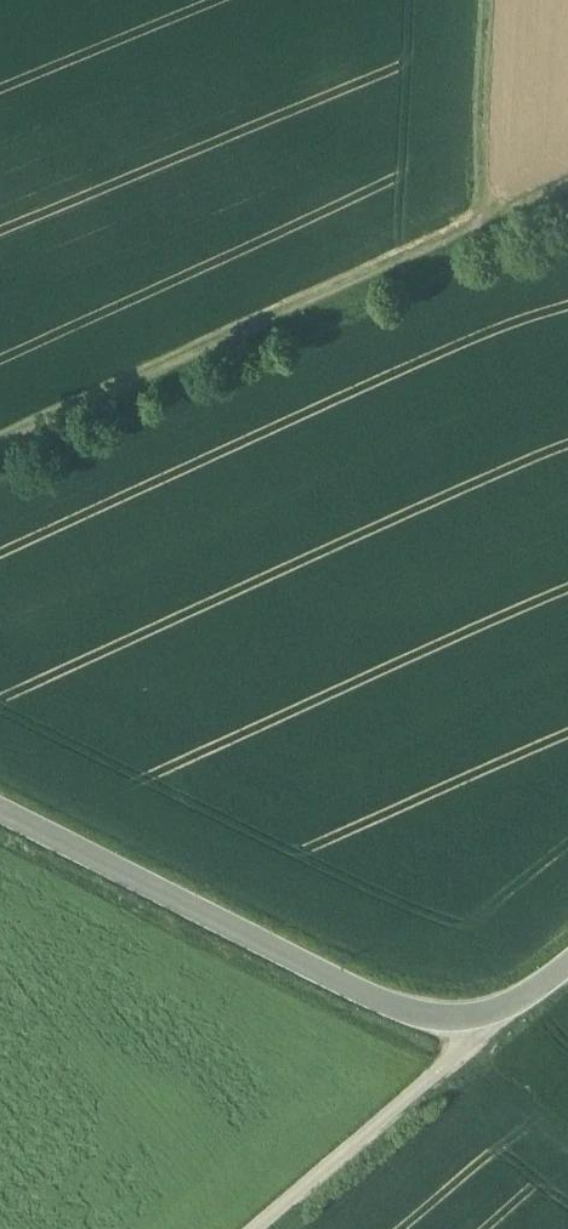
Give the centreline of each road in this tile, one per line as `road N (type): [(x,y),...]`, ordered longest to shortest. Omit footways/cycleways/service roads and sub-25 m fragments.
road 1 (secondary): [(567,966),(545,985),(482,1010),(426,1015),(0,810)]
road 2 (track): [(0,453),(475,230)]
road 3 (track): [(273,1228),(480,1049),(482,1010)]
road 4 (track): [(485,0),(475,230)]

